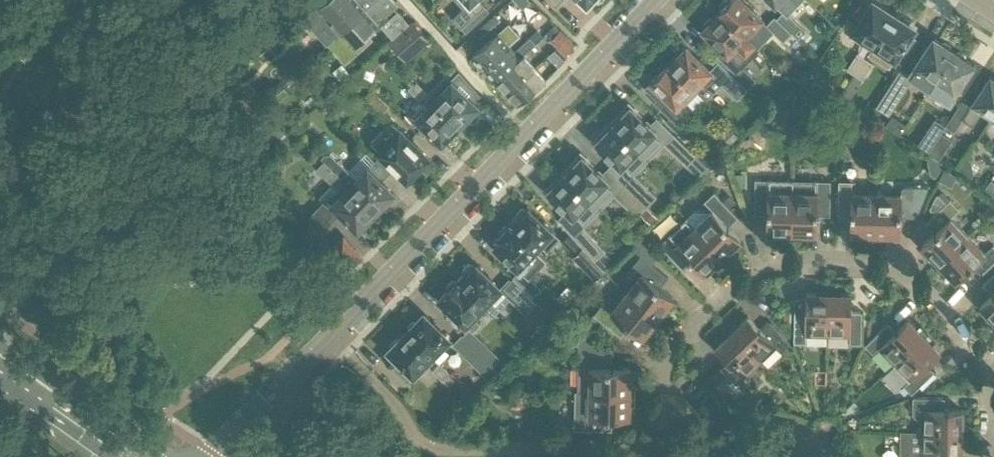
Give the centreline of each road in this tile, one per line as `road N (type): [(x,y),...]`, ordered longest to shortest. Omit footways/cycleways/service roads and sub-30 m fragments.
road 1 (residential): [(993,389),(985,357),(956,317),(905,272),(821,260),(769,265),(694,326),(671,366),(668,392),(676,411),(707,427),(794,439),(822,456)]
road 2 (residential): [(215,456),(653,0)]
road 3 (secondary): [(126,456),(0,373)]

